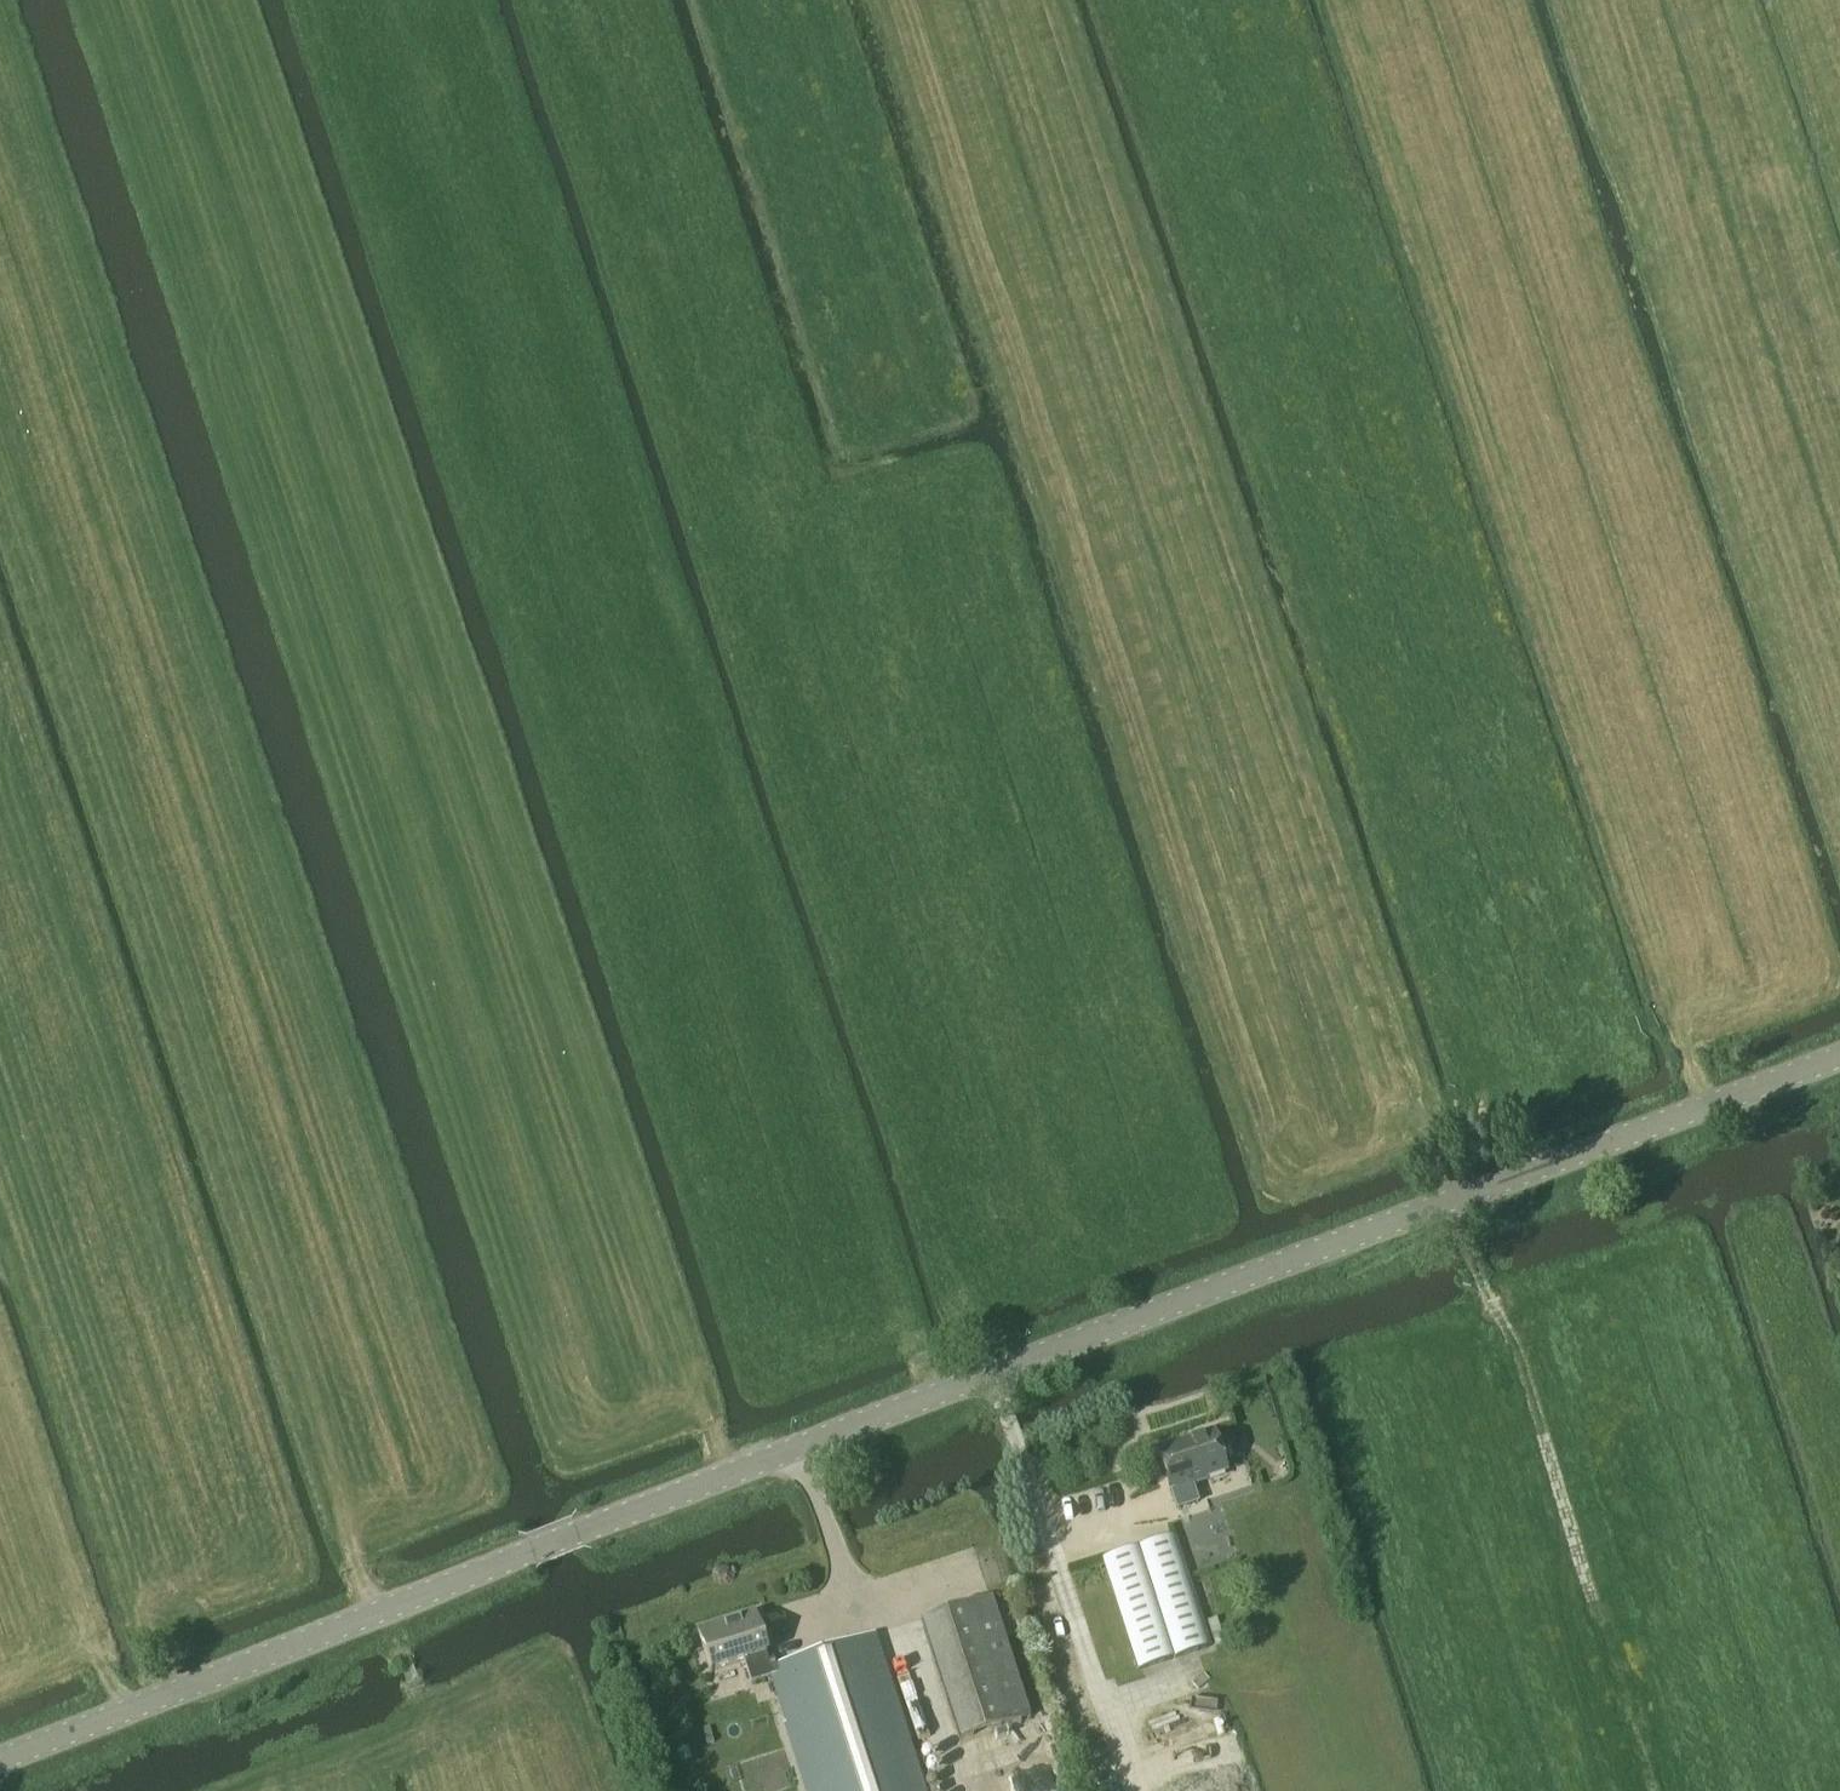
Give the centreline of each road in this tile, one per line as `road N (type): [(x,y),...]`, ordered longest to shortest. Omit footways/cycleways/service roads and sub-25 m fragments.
road 1 (unclassified): [(0,1761),(1839,1060)]

